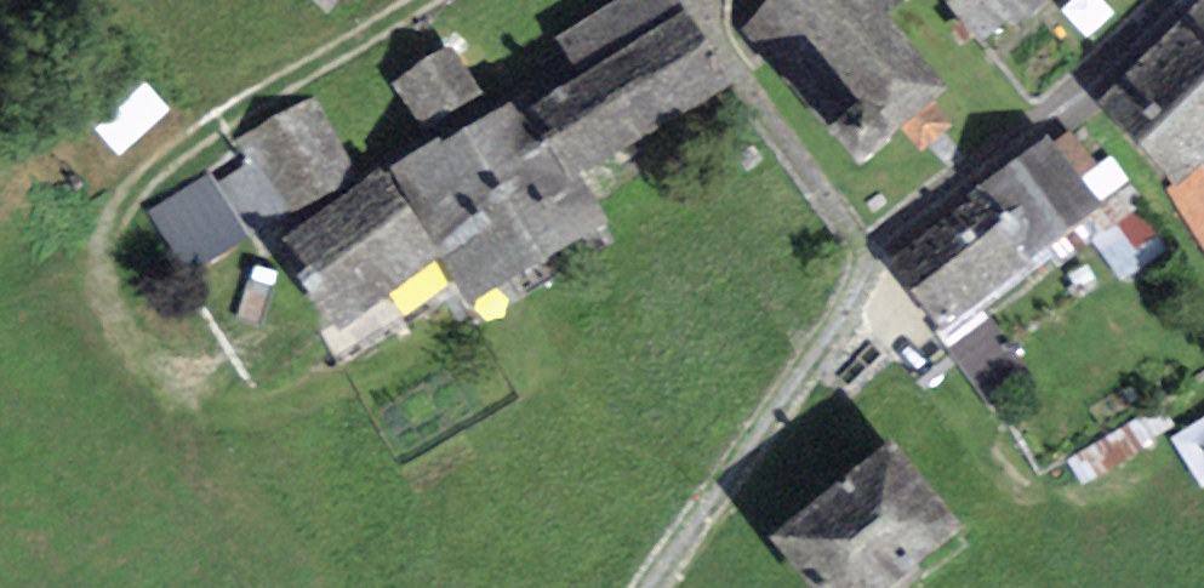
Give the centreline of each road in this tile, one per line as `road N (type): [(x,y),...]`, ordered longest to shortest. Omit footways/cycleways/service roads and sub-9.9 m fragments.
road 1 (track): [(408,0),(153,168),(131,193),(110,244),(116,298),(144,355),(193,370),(298,325)]

